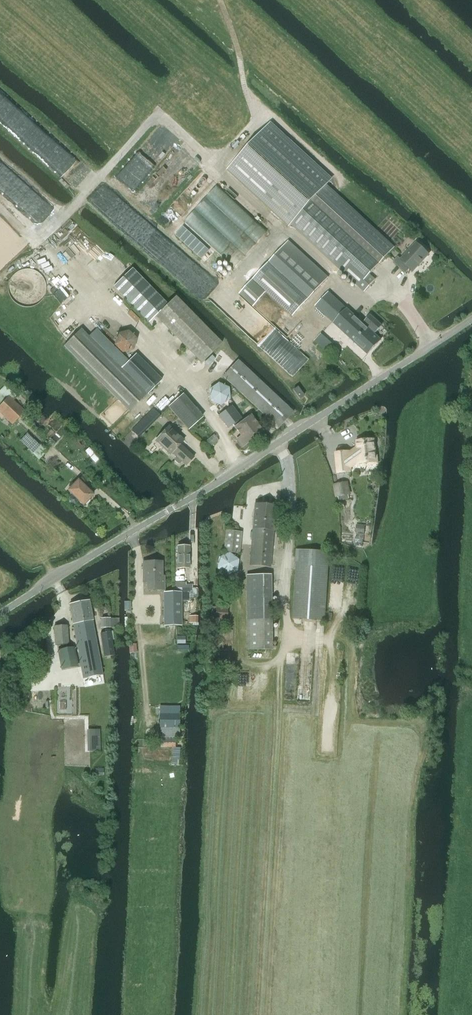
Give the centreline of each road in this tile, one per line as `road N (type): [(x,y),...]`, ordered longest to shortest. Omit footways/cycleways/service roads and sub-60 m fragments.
road 1 (tertiary): [(0,616),(471,321)]
road 2 (track): [(158,114),(36,244),(0,209)]
road 3 (track): [(217,170),(259,121),(217,0)]
road 4 (track): [(158,114),(15,0)]

